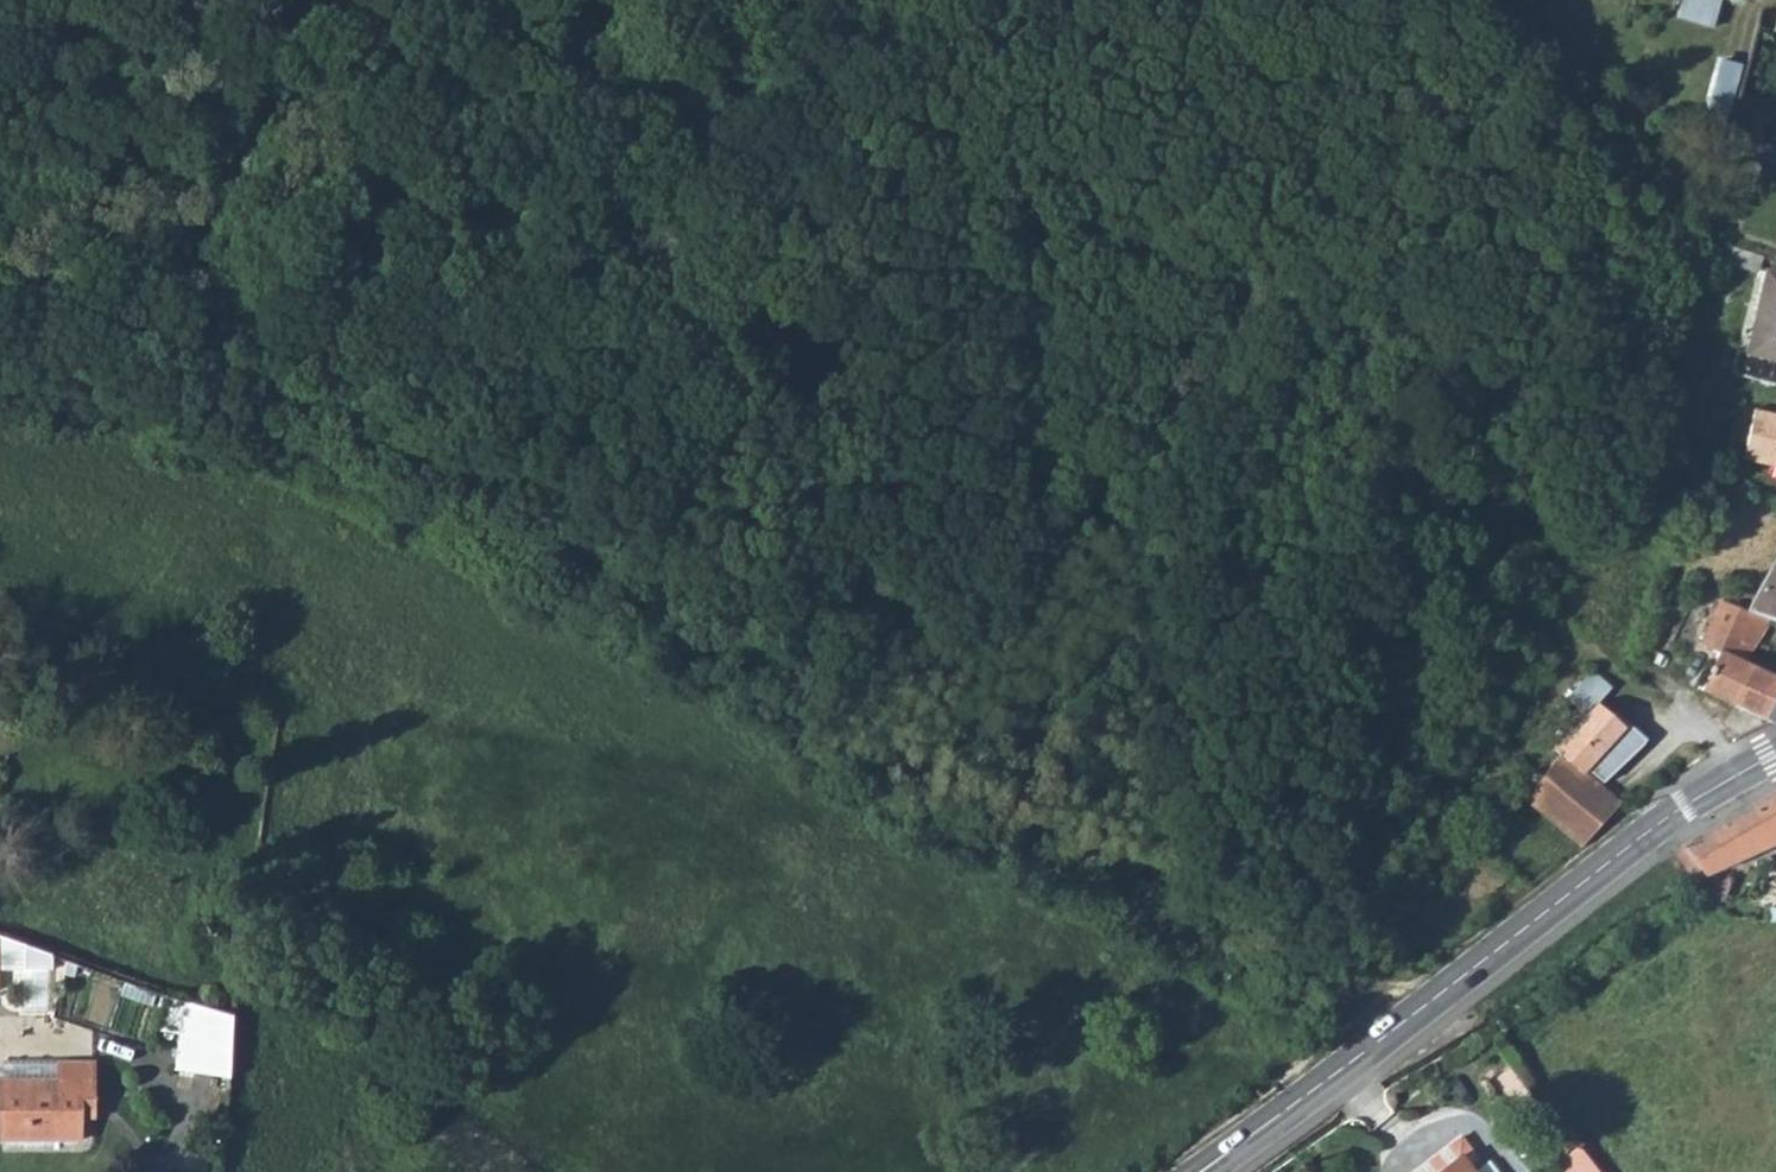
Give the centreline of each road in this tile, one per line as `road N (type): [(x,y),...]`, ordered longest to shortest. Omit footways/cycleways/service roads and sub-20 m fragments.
road 1 (secondary): [(1775,756),(1655,832),(1205,1171)]

